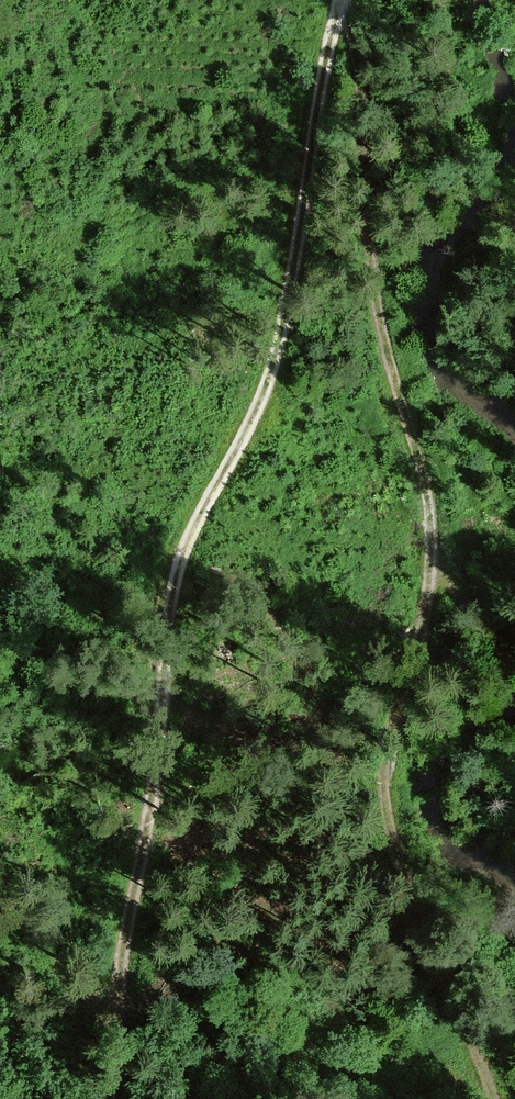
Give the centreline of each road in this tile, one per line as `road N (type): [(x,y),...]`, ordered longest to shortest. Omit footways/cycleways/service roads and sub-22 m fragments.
road 1 (track): [(498,1098),(399,849),(388,799),(390,753),(435,560),(432,510),(393,375),(369,245),(353,0)]
road 2 (track): [(338,0),(279,355),(189,536),(179,575),(123,961),(121,1098)]

